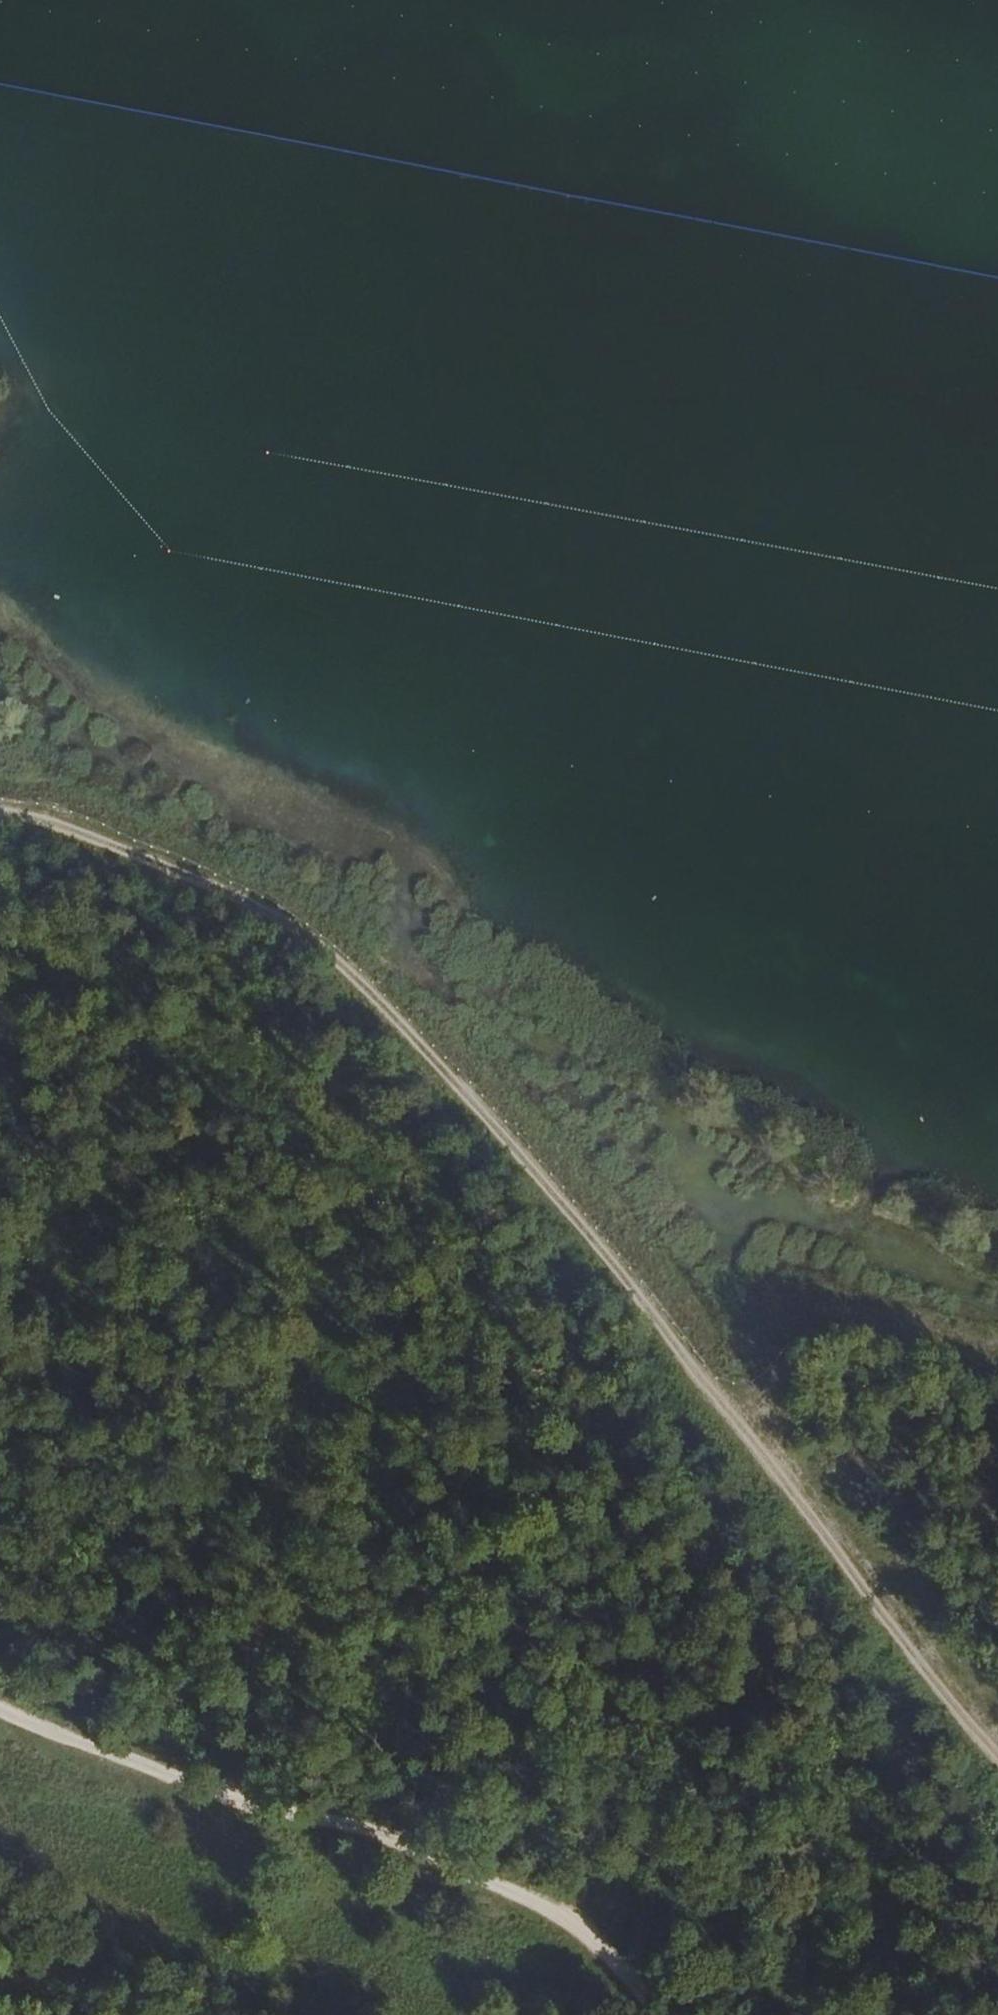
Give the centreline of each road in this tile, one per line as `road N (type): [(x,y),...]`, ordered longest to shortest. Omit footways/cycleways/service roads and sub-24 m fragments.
road 1 (track): [(0,1726),(106,1776),(323,1846),(527,1891),(587,1939),(641,2014)]

